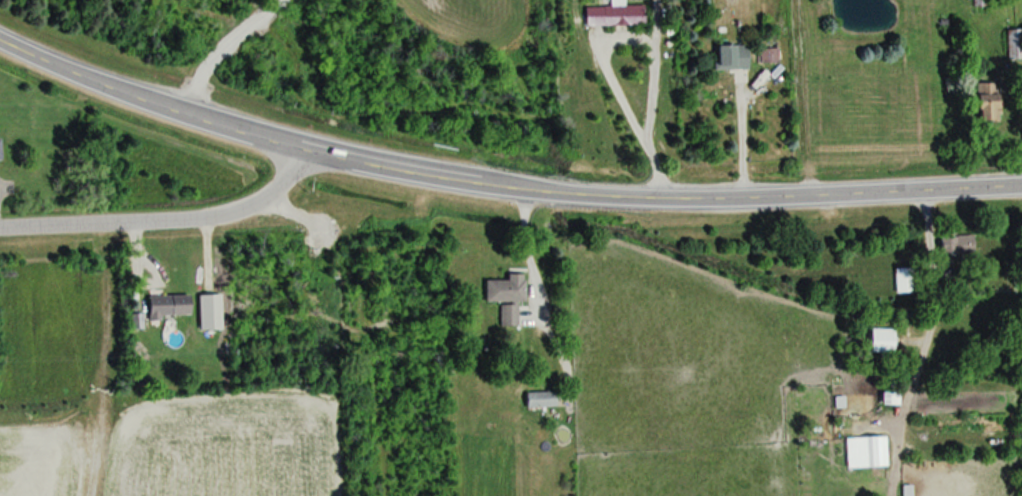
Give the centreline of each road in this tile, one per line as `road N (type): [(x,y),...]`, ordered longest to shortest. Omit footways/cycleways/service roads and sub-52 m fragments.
road 1 (tertiary): [(312,153),(539,192),(657,199),(1021,188)]
road 2 (residential): [(0,226),(229,213),(312,153)]
road 3 (tertiary): [(312,153),(0,45)]

